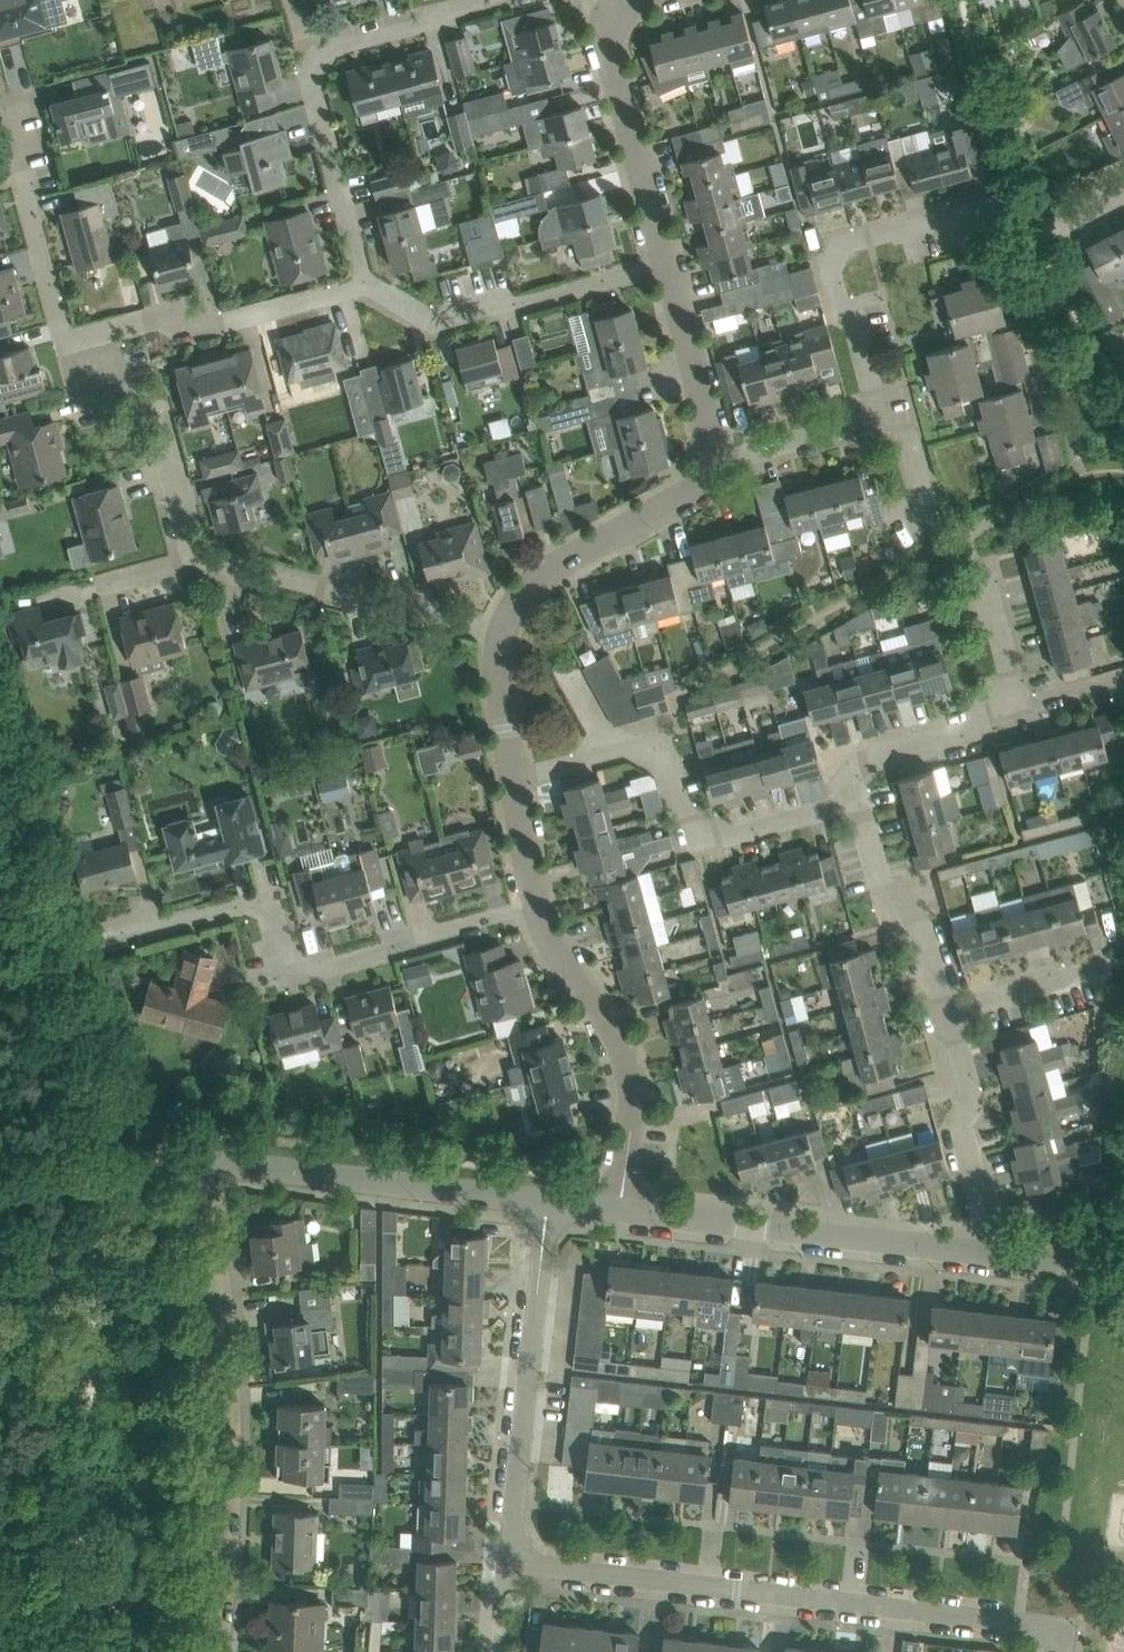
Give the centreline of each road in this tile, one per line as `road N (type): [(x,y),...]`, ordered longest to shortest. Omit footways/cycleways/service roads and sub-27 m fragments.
road 1 (residential): [(1065,1651),(1067,1640),(1046,1620),(516,1566)]
road 2 (residential): [(910,411),(900,373),(866,381),(828,243),(1009,193),(1071,222),(1123,196)]
road 3 (residential): [(90,941),(240,907),(257,919),(274,962),(294,974),(530,911)]
road 4 (unclassified): [(185,1651),(195,1551),(196,1202),(204,1179)]
road 5 (residential): [(367,289),(311,63),(431,33),(445,17),(505,0)]
road 6 (residential): [(511,780),(661,744),(687,847),(856,802)]
road 7 (residential): [(982,1254),(619,1212)]
road 8 (residential): [(516,1566),(548,1204)]
road 9 (residential): [(548,1204),(251,1163),(204,1179)]
road 10 (residential): [(64,341),(186,313),(192,336),(367,289)]
road 11 (residential): [(530,911),(626,1059),(619,1212)]
road 12 (residential): [(664,262),(414,329),(384,285),(367,289)]
road 13 (residential): [(497,644),(191,566)]
road 14 (residential): [(191,566),(145,404),(87,420),(64,341)]
road 15 (residential): [(712,454),(687,493),(539,572),(503,619),(497,644)]
road 16 (residential): [(595,2),(664,262)]
road 17 (residential): [(64,341),(15,158),(27,153),(15,101)]
road 18 (residential): [(982,1254),(983,1211),(964,1129),(973,1096),(950,1012)]
road 19 (residential): [(950,1012),(918,902),(877,883),(856,802)]
road 20 (residential): [(856,802),(844,757),(1019,710)]
road 21 (residential): [(712,454),(741,457),(910,411)]
road 22 (residential): [(664,262),(712,454)]
road 23 (residential): [(1110,967),(950,1012)]
road 24 (residential): [(1019,710),(977,563)]
road 25 (residential): [(1123,1225),(1070,1257),(982,1254)]
road 26 (residential): [(497,644),(511,780)]
road 27 (residential): [(511,780),(530,911)]

